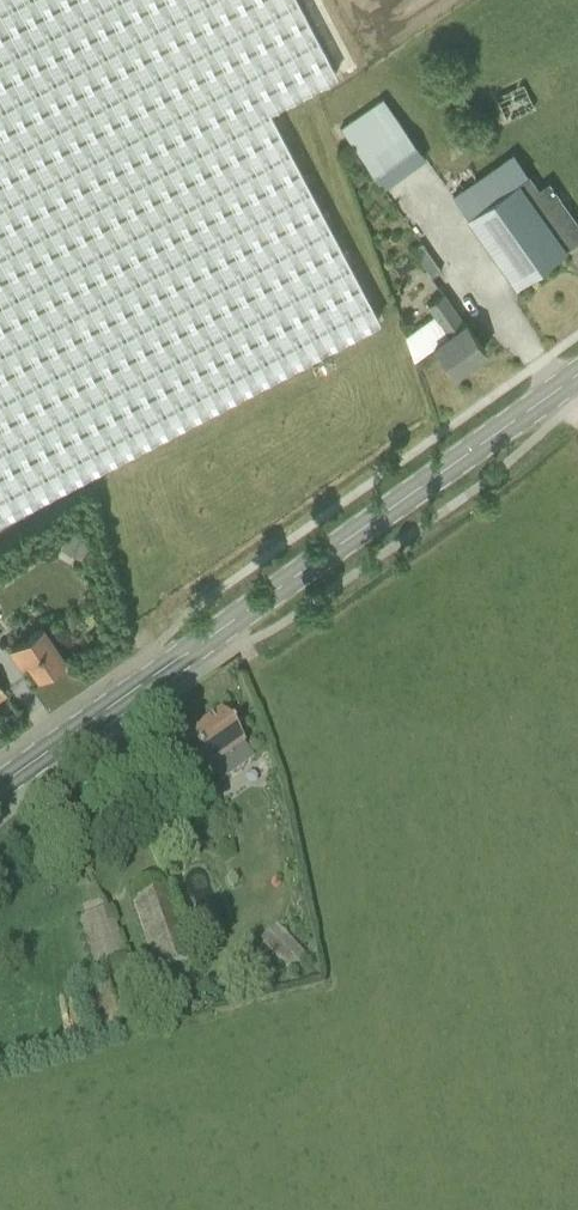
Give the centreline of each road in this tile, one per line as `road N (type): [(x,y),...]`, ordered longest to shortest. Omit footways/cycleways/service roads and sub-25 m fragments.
road 1 (tertiary): [(0,786),(577,376)]

